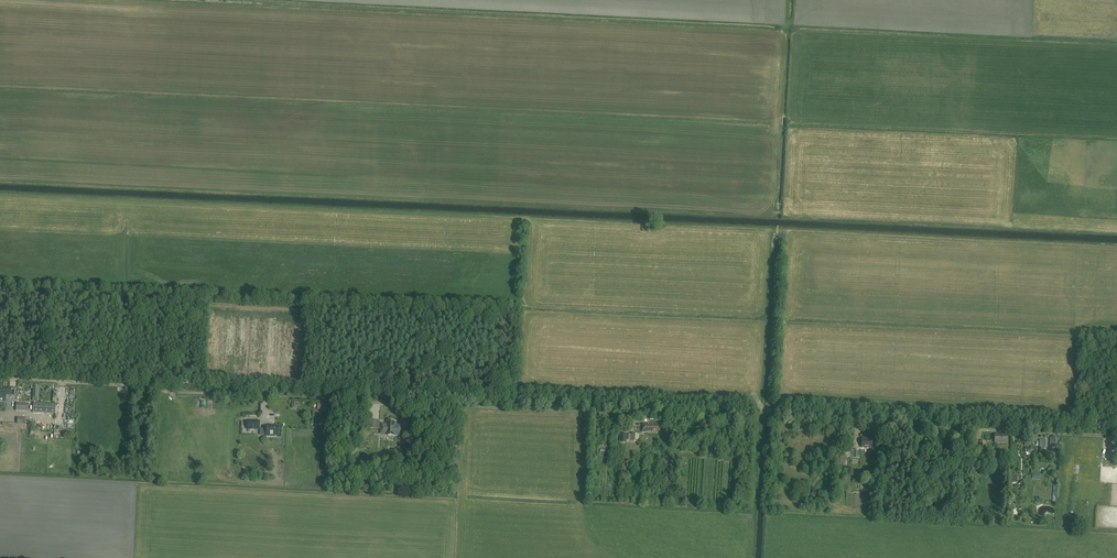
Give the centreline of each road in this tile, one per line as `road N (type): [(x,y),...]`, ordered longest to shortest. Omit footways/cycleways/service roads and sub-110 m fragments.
road 1 (track): [(622,414),(0,378)]
road 2 (track): [(1116,436),(855,423)]

